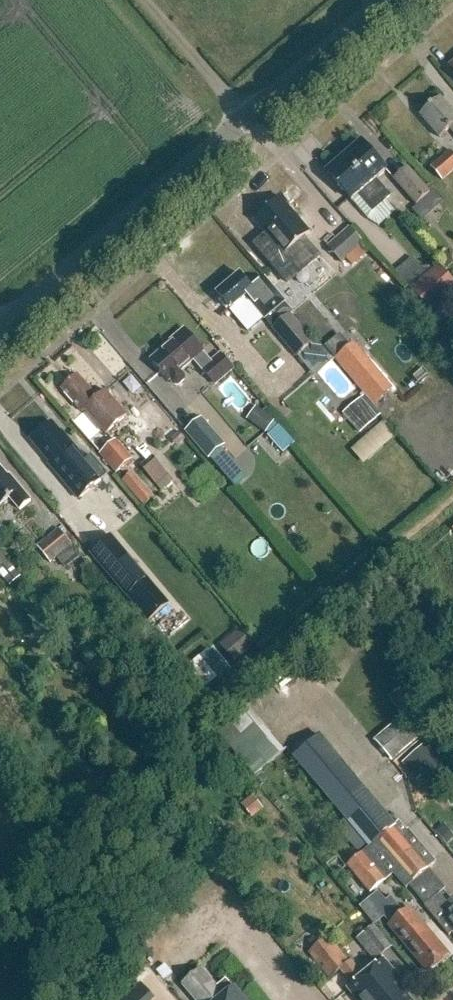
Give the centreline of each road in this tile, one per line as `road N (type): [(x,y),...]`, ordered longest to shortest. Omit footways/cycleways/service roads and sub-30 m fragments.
road 1 (unclassified): [(0,324),(381,0)]

